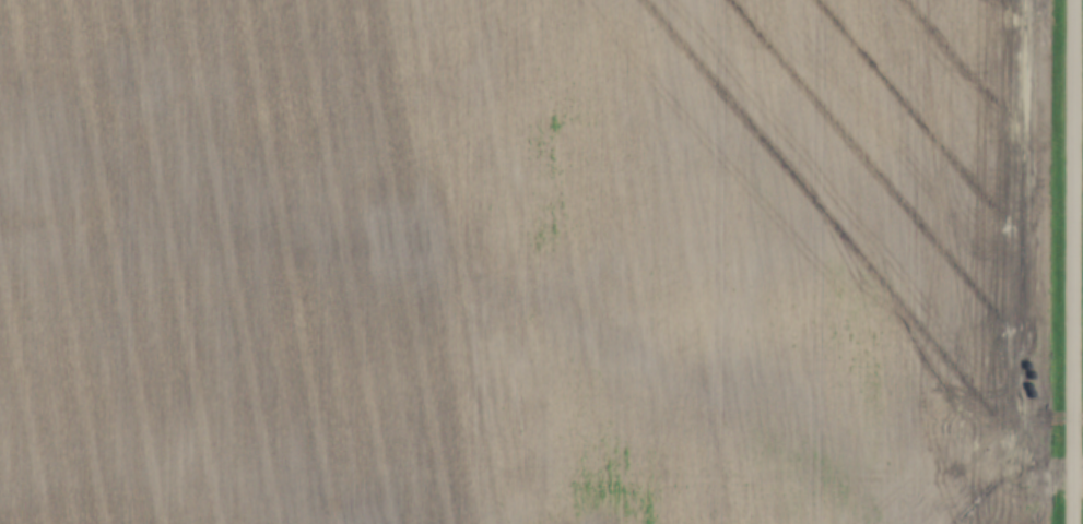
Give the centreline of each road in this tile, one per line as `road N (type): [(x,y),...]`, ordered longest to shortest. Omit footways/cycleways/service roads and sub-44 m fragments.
road 1 (residential): [(1077,0),(1075,523)]

